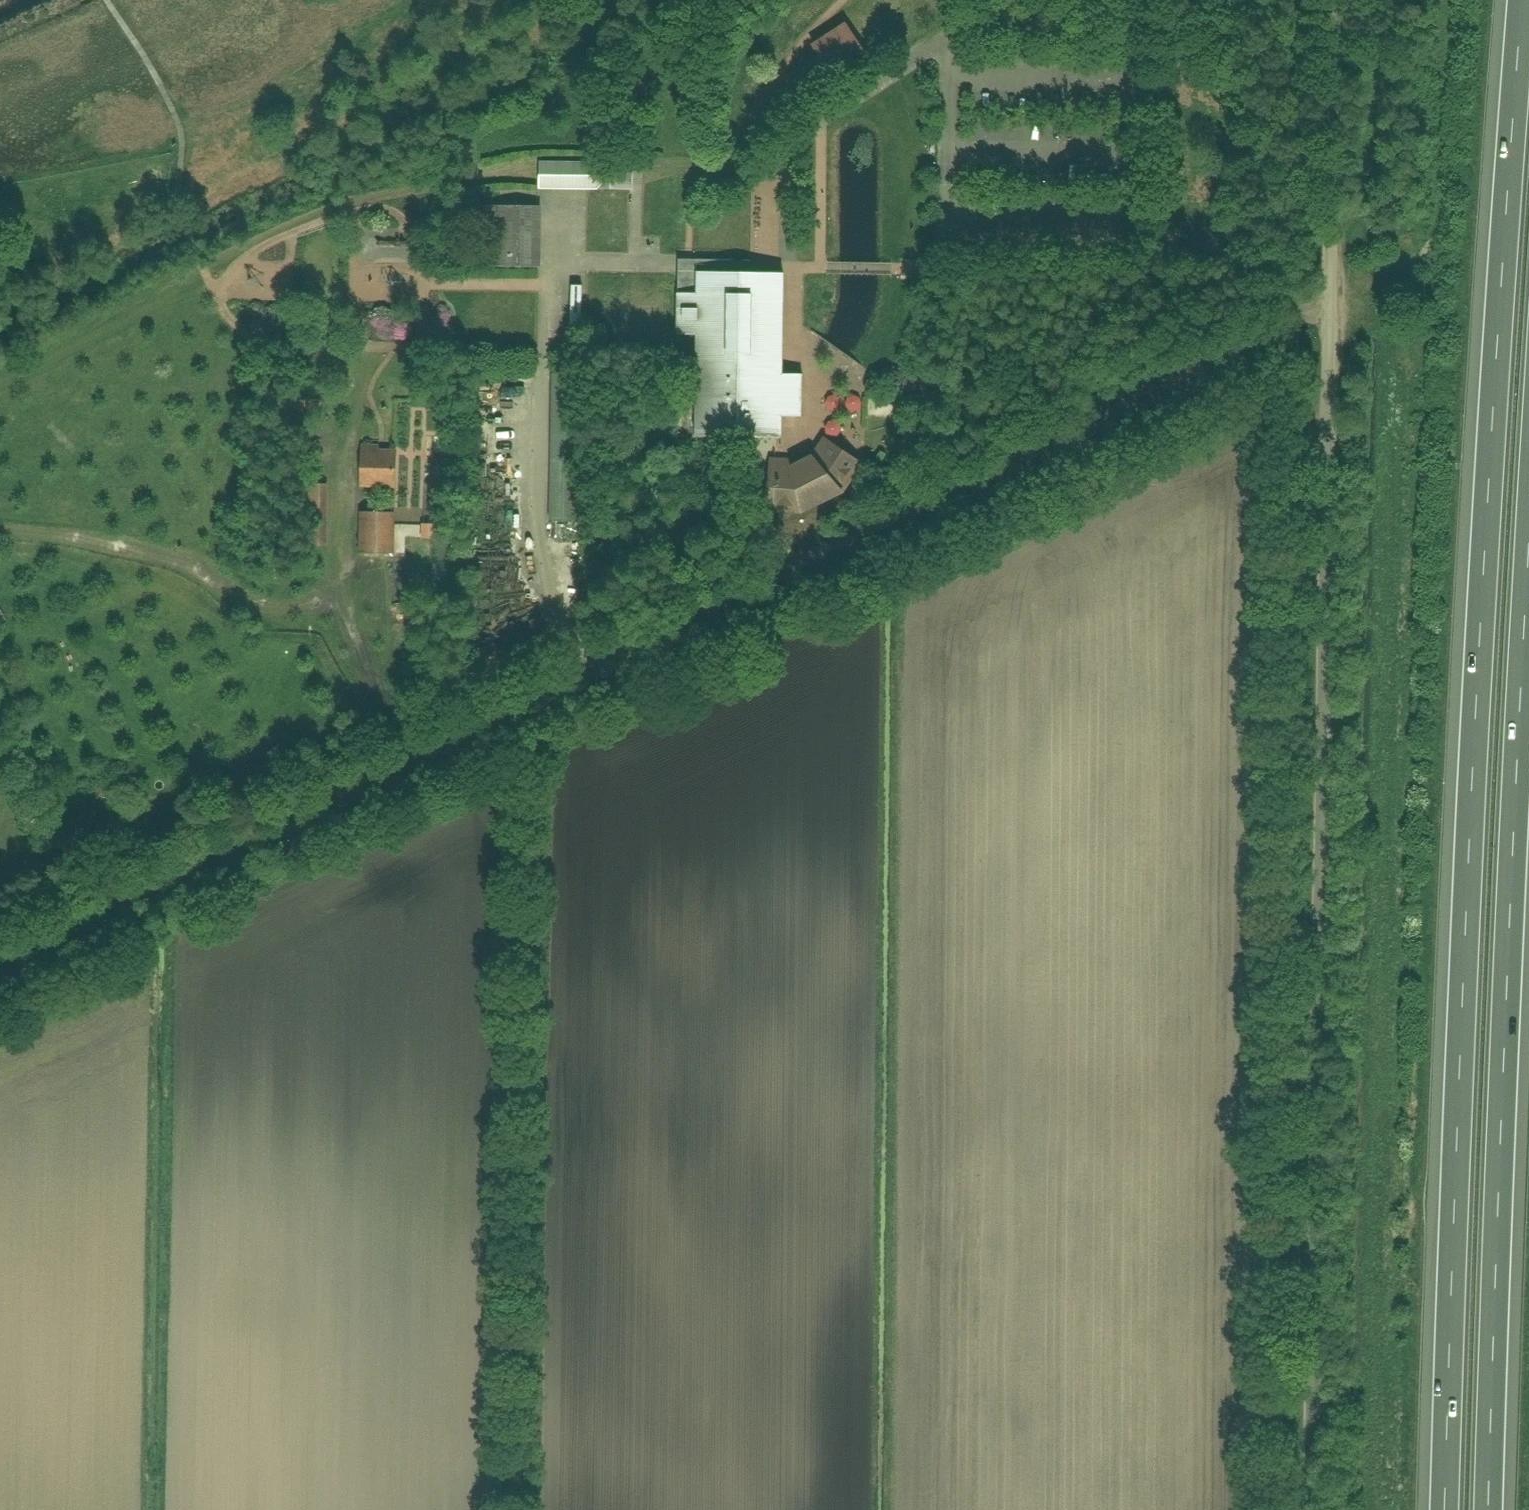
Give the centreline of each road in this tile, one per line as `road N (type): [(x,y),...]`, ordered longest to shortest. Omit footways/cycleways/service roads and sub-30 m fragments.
road 1 (motorway): [(1523,0),(1487,512),(1446,1509)]
road 2 (residential): [(1299,1509),(1300,1216),(1333,0)]
road 3 (track): [(1331,280),(0,943)]
road 4 (motorway): [(1488,1509),(1528,558)]
road 5 (track): [(366,350),(346,440),(338,604),(407,742)]

